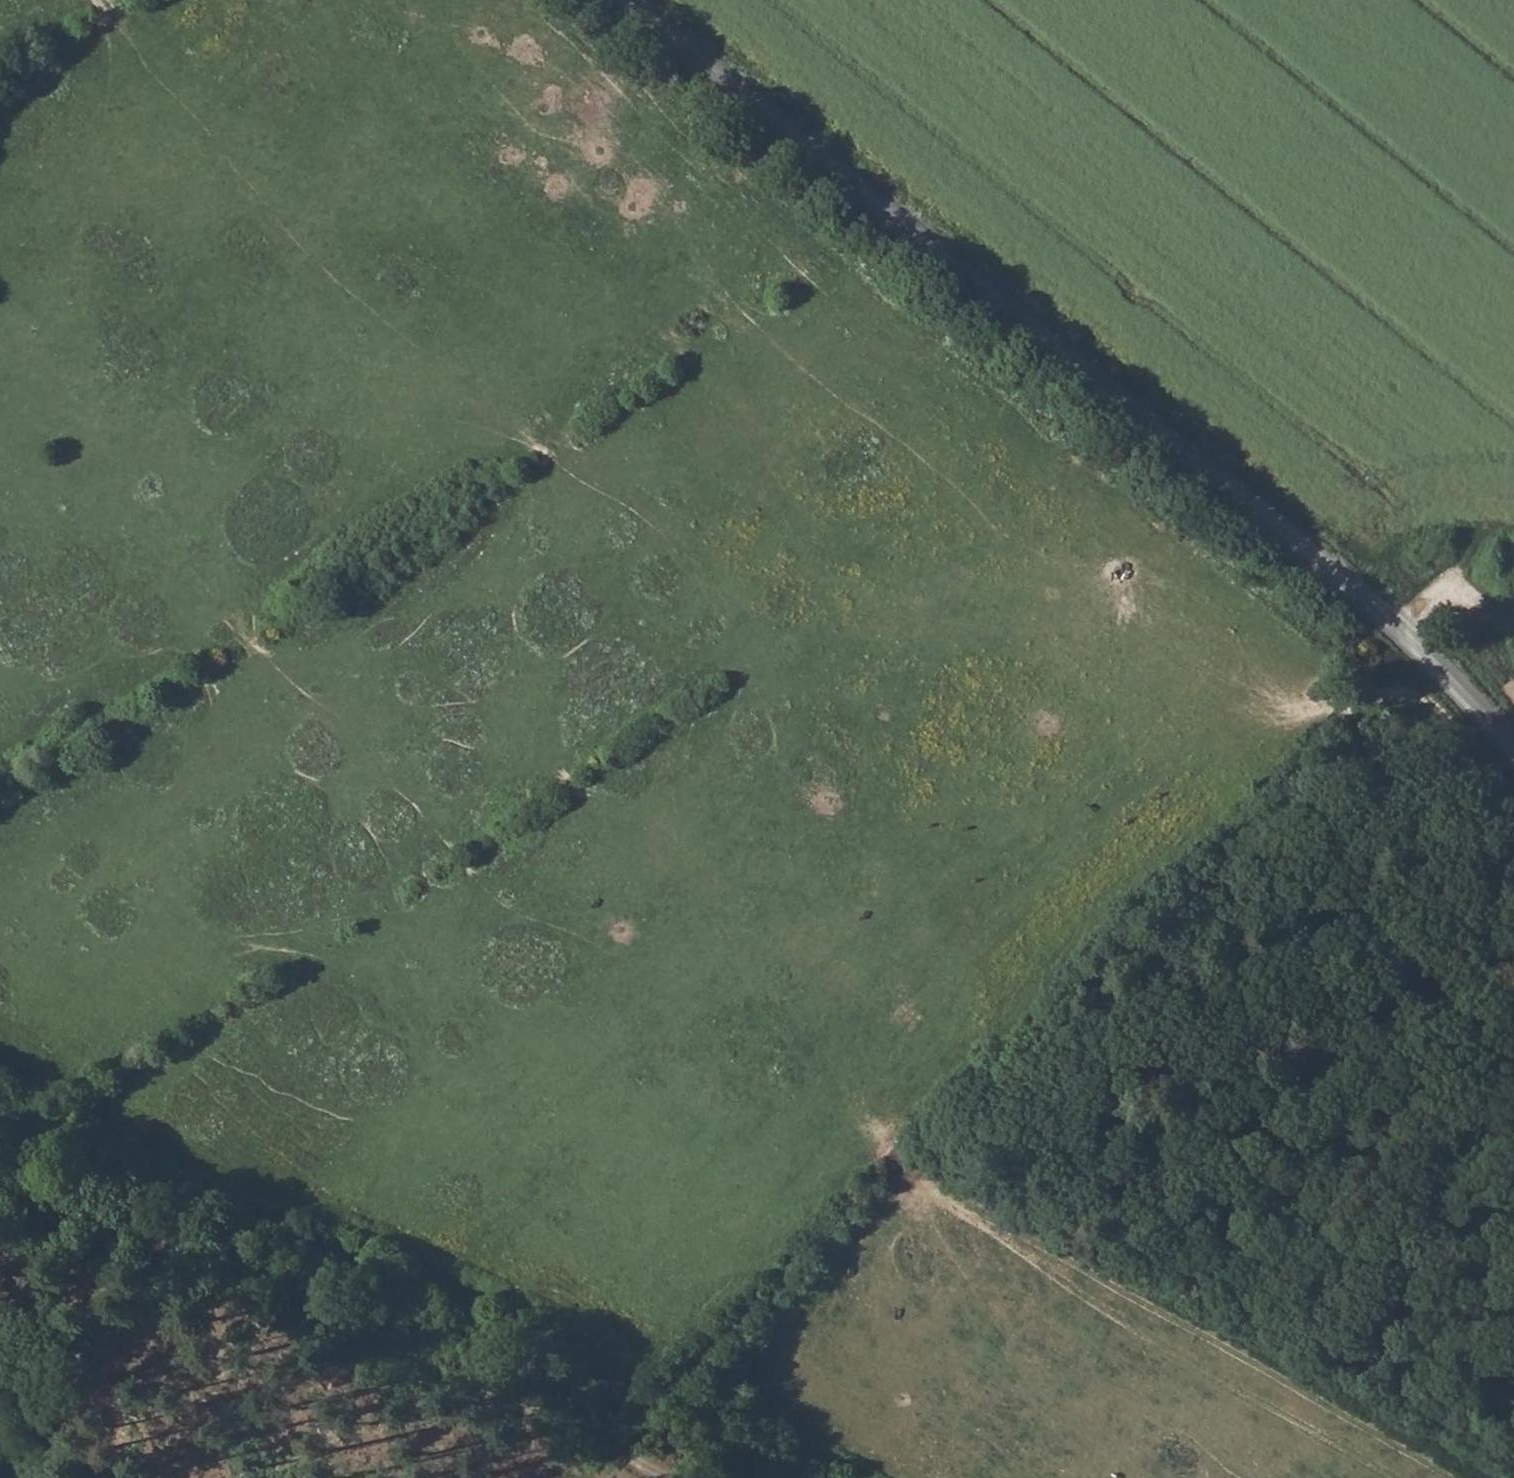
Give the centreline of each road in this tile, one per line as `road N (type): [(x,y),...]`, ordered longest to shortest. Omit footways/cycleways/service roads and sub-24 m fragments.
road 1 (tertiary): [(624,0),(1309,550),(1513,750)]

